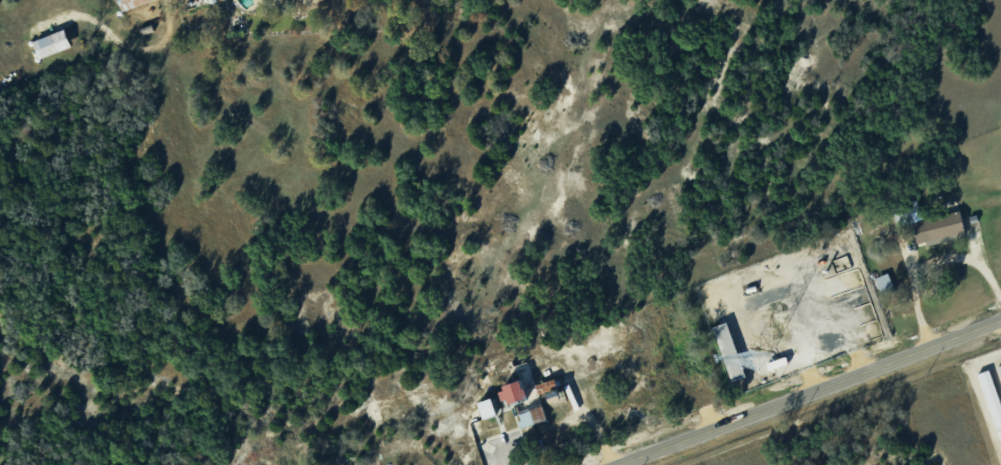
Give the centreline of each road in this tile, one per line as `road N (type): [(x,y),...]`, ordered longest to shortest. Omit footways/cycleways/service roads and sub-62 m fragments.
road 1 (secondary): [(620,464),(1000,320)]

